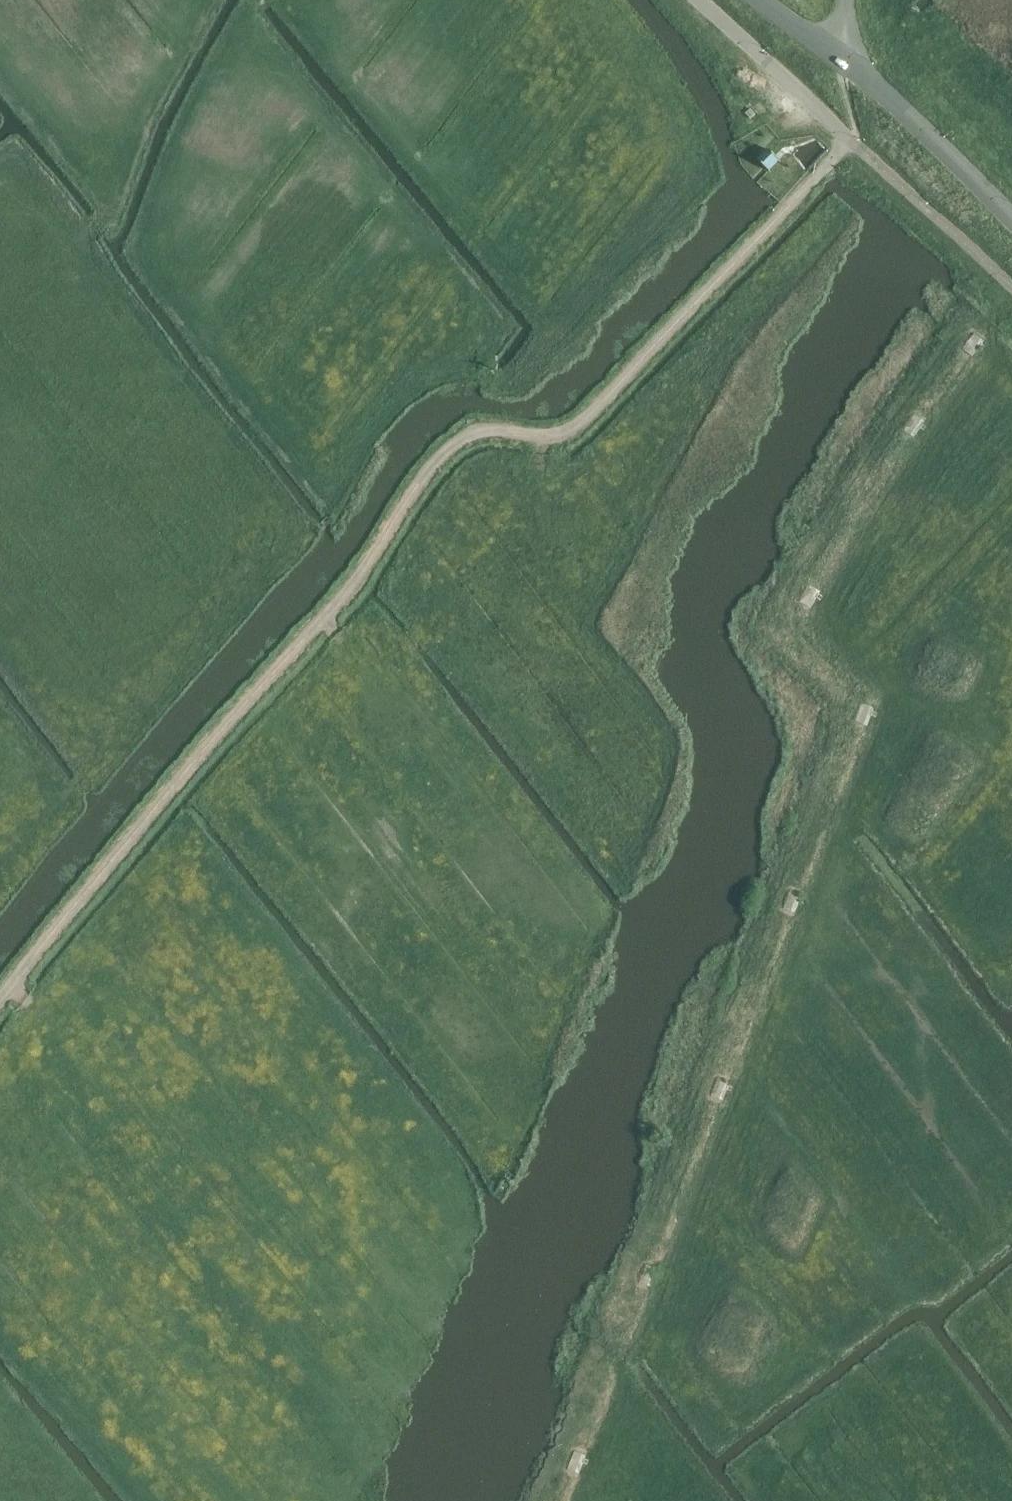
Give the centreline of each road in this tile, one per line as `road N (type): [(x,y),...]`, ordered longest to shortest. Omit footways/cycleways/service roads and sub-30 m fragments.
road 1 (tertiary): [(1011,217),(835,55)]

